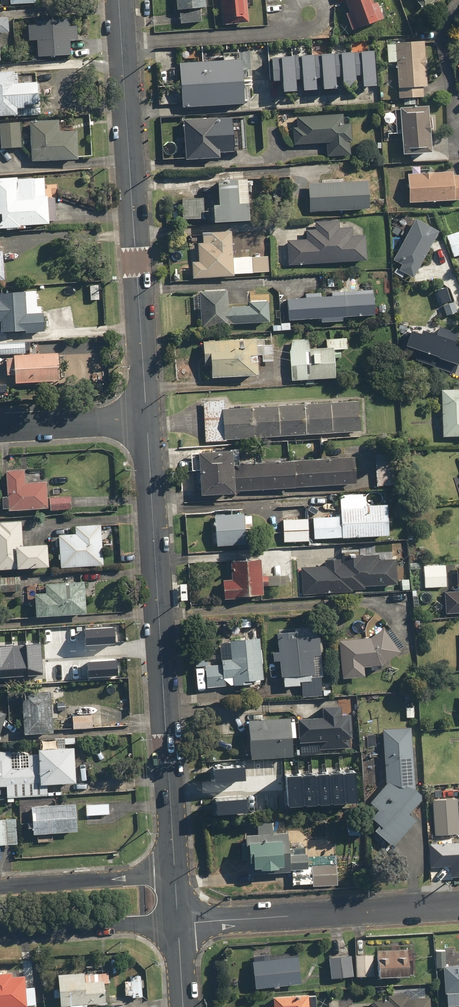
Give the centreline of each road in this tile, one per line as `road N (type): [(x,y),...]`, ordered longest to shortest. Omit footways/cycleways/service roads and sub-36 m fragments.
road 1 (tertiary): [(172,874),(146,418)]
road 2 (tertiary): [(146,418),(120,0)]
road 3 (residential): [(176,921),(458,905)]
road 4 (residential): [(176,921),(0,932)]
road 5 (residential): [(0,885),(172,874)]
road 6 (residential): [(0,427),(146,418)]

